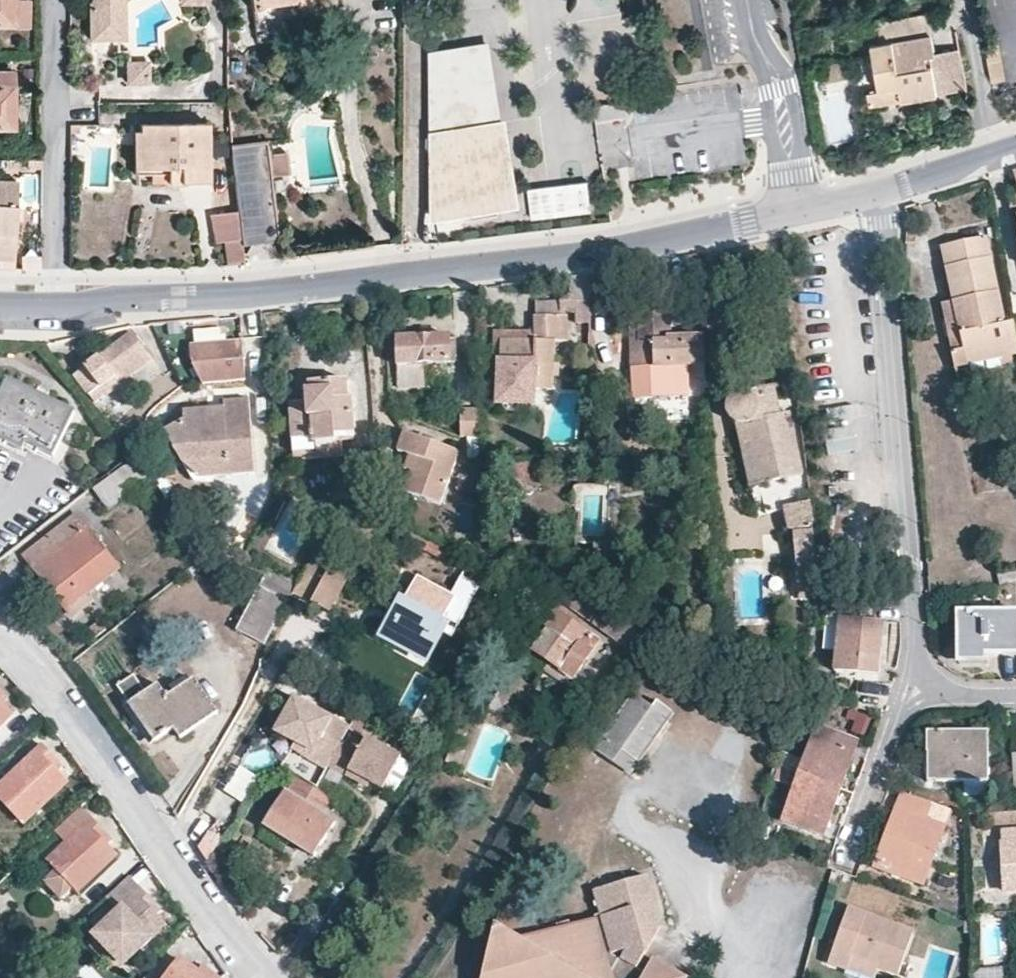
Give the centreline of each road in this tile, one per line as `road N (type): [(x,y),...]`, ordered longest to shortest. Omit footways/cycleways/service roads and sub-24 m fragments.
road 1 (residential): [(0,302),(285,289),(613,246),(792,205)]
road 2 (residential): [(881,186),(924,688)]
road 3 (residential): [(269,977),(220,922),(55,685),(0,624)]
road 4 (residential): [(747,0),(754,38),(779,88),(792,205)]
road 5 (residential): [(924,688),(902,704),(848,865)]
road 6 (residential): [(881,186),(1015,142)]

